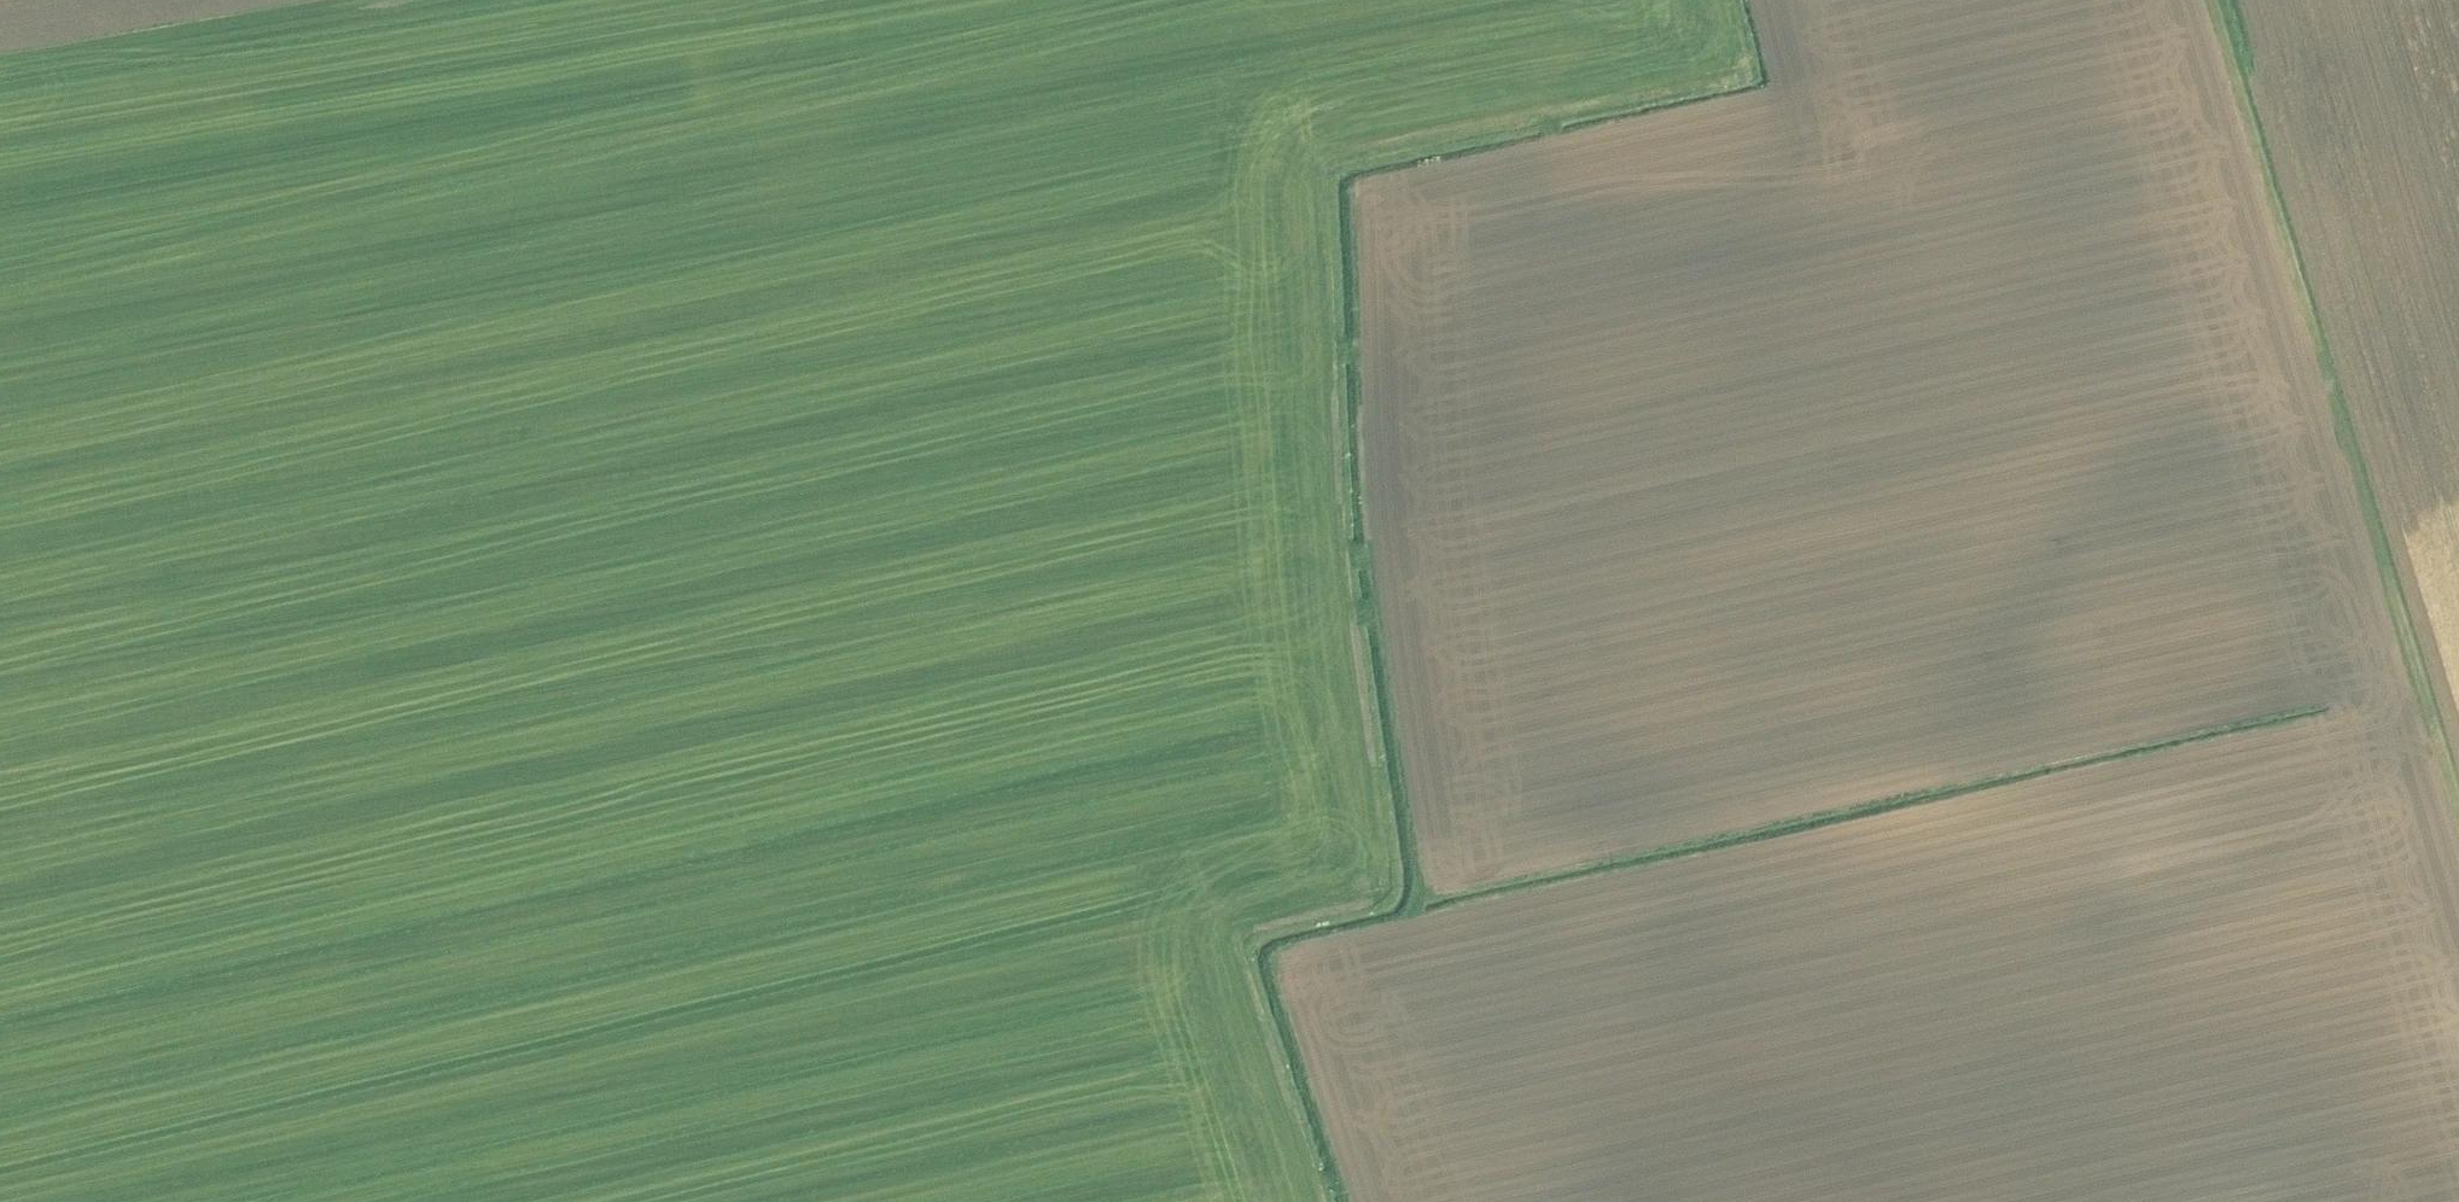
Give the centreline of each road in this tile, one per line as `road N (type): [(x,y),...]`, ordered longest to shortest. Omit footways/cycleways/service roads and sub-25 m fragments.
road 1 (track): [(2458,814),(2214,0)]

